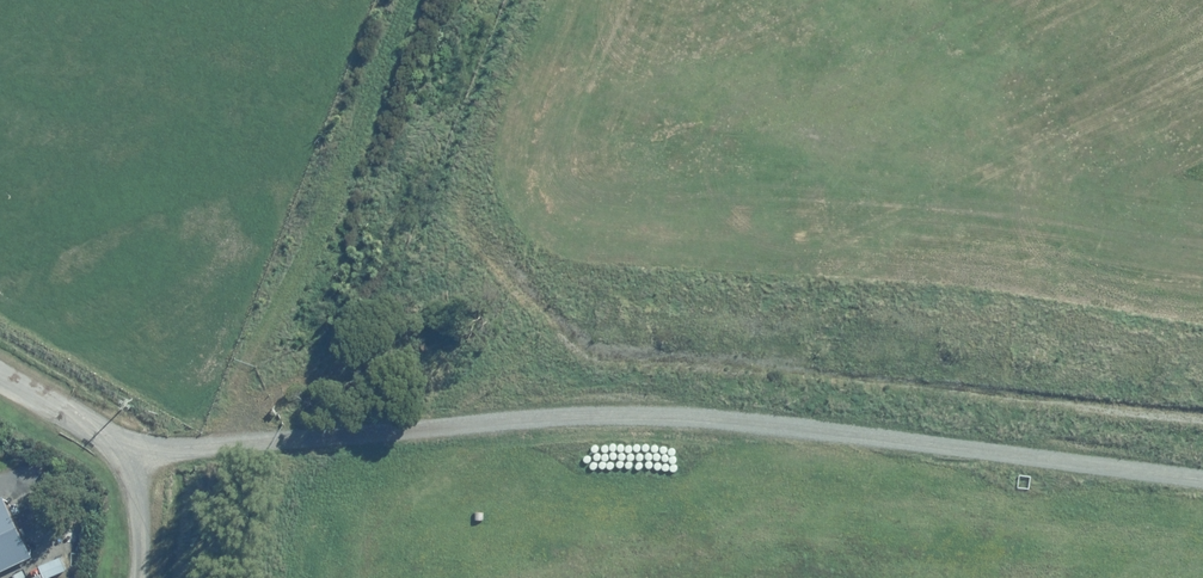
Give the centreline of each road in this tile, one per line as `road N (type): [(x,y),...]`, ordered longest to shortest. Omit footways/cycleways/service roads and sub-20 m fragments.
road 1 (track): [(1202,370),(962,343),(743,355),(411,347),(325,373),(217,436),(399,0)]
road 2 (track): [(137,457),(217,436),(274,444),(661,414),(1202,481)]
road 3 (unclassified): [(0,379),(137,457)]
road 4 (track): [(137,457),(140,577)]

